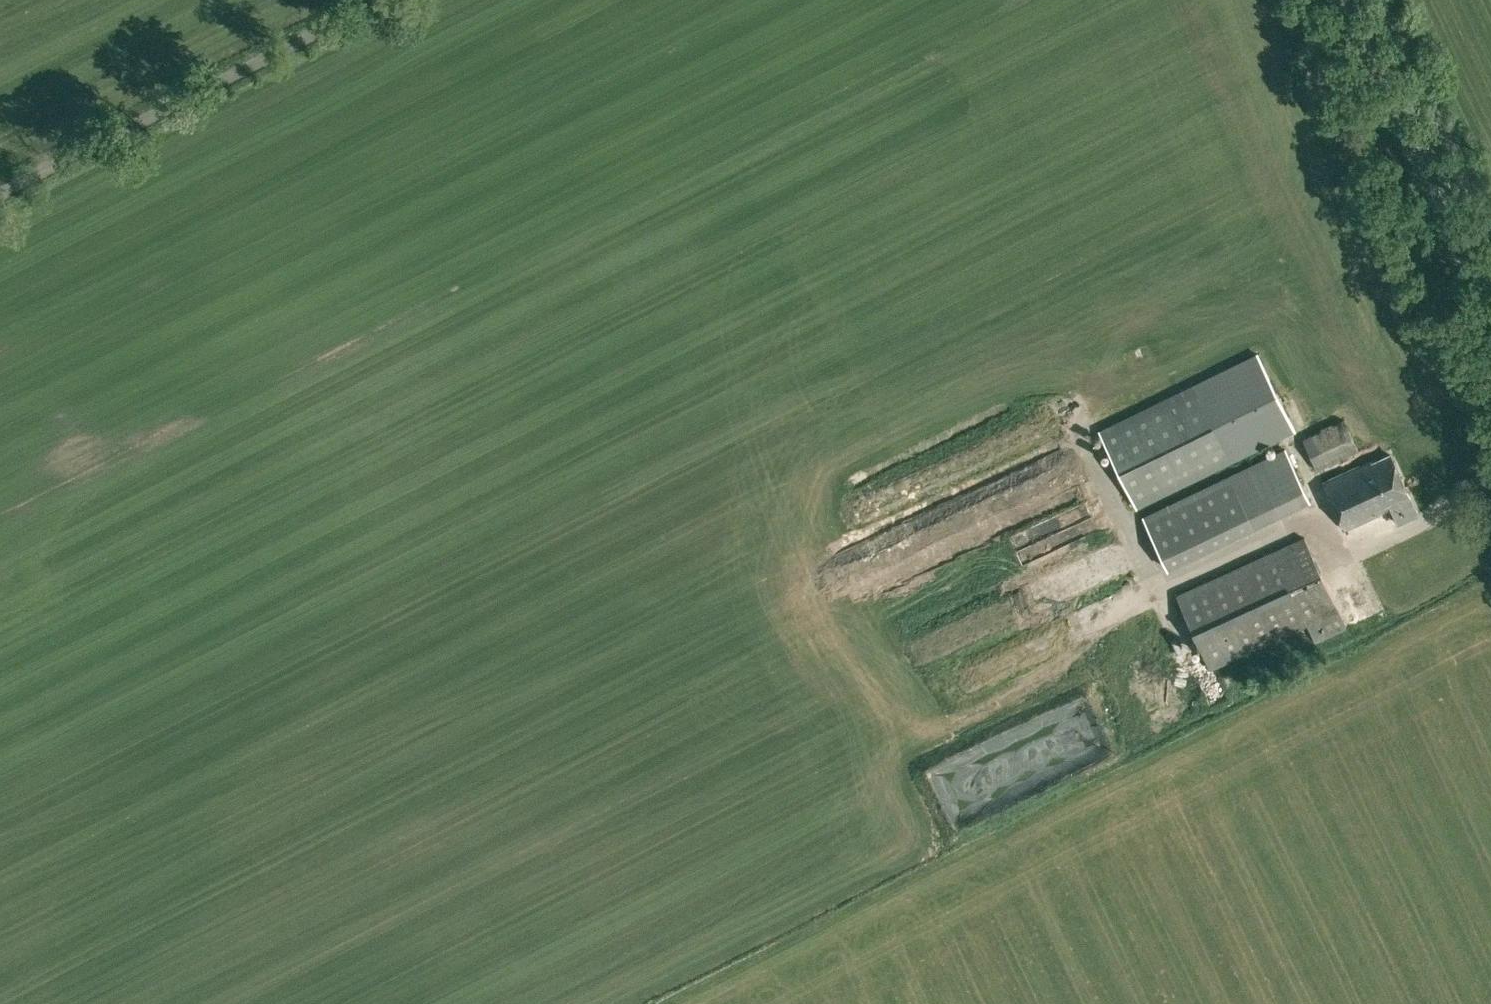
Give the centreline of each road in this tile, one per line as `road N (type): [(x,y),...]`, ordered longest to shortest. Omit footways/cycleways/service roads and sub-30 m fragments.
road 1 (secondary): [(1490,300),(1347,0)]

